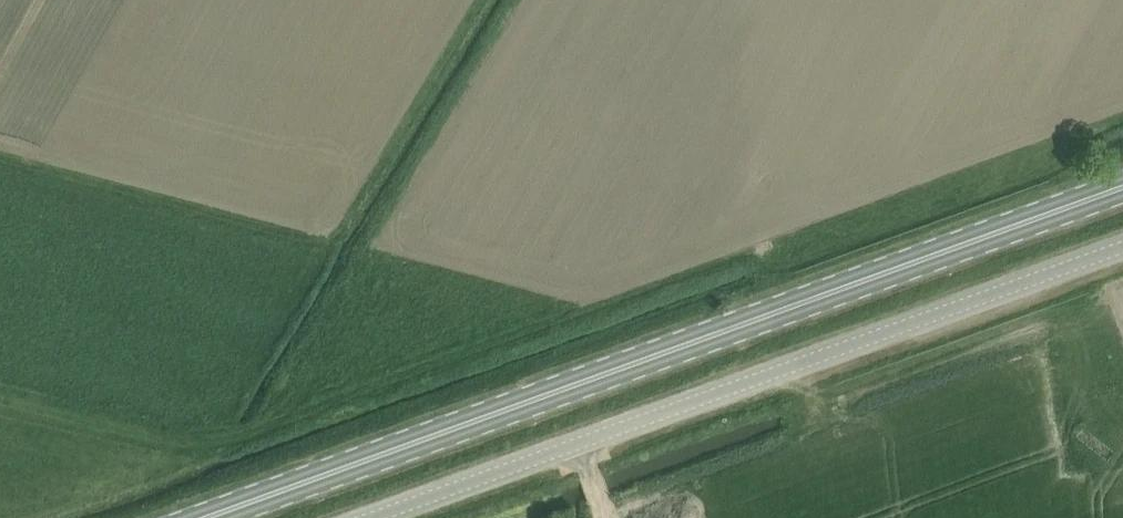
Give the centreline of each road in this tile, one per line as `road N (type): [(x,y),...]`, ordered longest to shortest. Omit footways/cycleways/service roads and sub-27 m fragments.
road 1 (secondary): [(1122,188),(207,517)]
road 2 (unclassified): [(1122,247),(372,517)]

